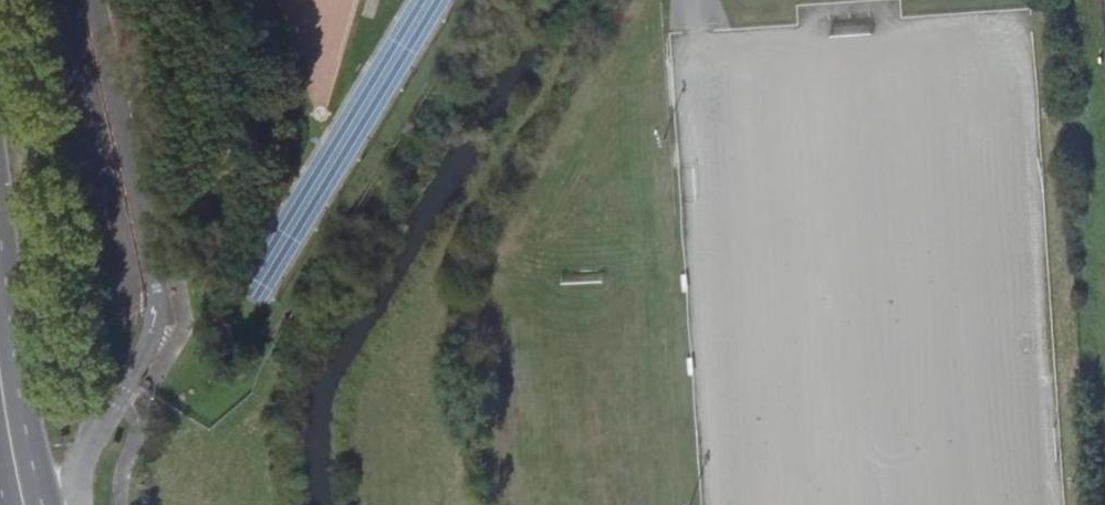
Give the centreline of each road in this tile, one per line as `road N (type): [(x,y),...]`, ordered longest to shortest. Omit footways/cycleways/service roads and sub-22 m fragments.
road 1 (secondary): [(22,488),(0,362)]

